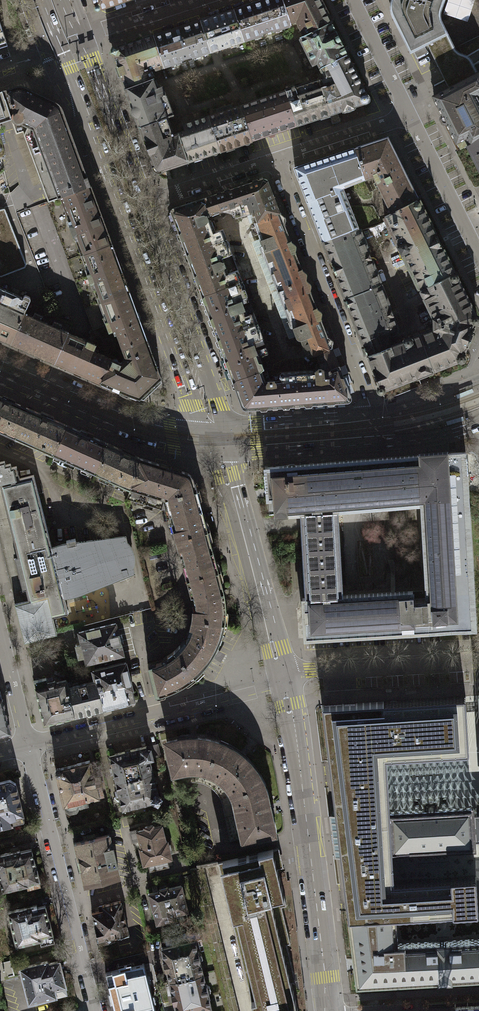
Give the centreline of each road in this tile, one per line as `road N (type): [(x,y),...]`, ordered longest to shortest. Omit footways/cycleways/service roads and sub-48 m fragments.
road 1 (primary): [(83,107),(202,440)]
road 2 (primary): [(330,1010),(282,682)]
road 3 (residential): [(376,427),(275,160)]
road 4 (residential): [(94,1010),(29,746)]
road 5 (residential): [(282,682),(29,746)]
road 6 (primary): [(228,439),(144,201)]
road 7 (tertiary): [(0,368),(143,429),(202,440)]
road 8 (residential): [(478,662),(310,671),(282,682)]
road 9 (primary): [(282,682),(239,515)]
road 10 (primary): [(144,201),(85,47)]
road 11 (residential): [(478,255),(409,114)]
road 12 (secondary): [(228,439),(376,427)]
road 13 (residential): [(409,114),(275,160)]
road 14 (residential): [(275,160),(144,201)]
road 15 (residential): [(409,114),(353,0)]

